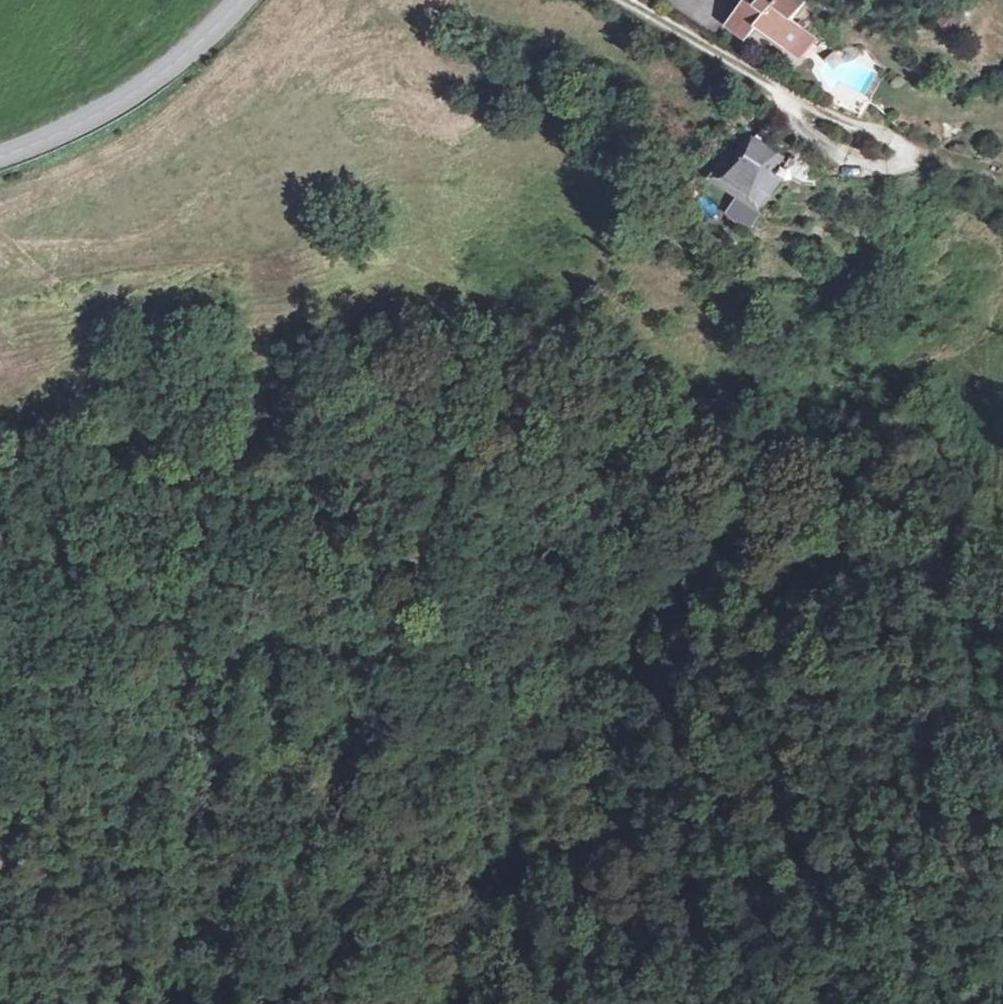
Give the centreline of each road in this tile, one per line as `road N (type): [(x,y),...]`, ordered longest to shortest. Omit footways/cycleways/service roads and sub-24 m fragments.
road 1 (tertiary): [(0,152),(105,109),(227,22),(244,0)]
road 2 (residential): [(621,0),(830,117)]

